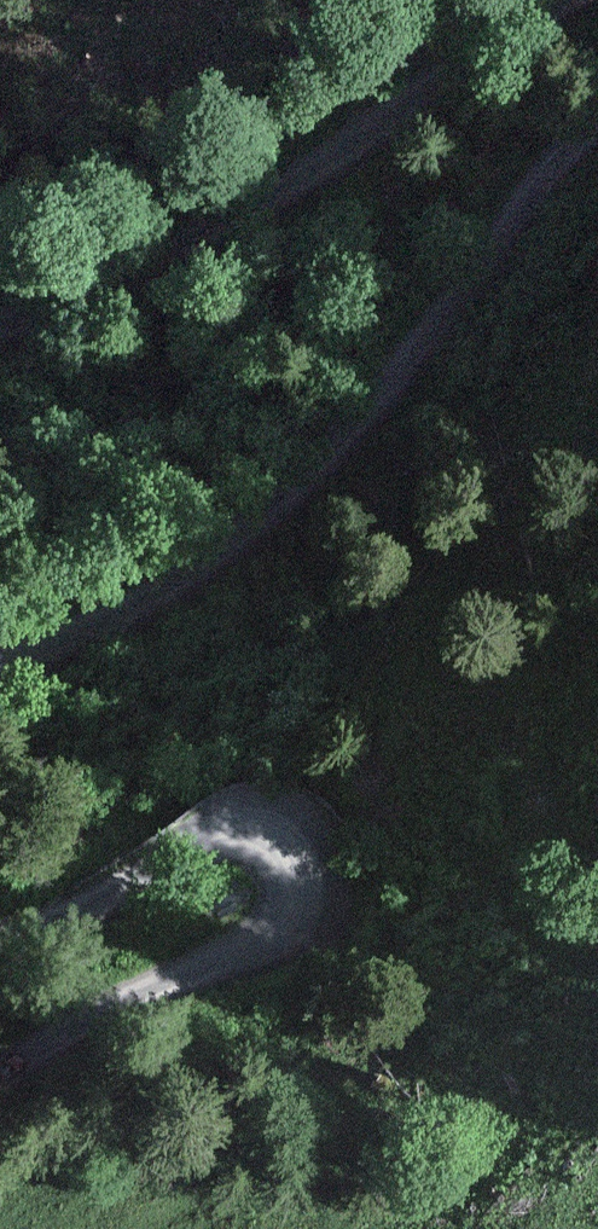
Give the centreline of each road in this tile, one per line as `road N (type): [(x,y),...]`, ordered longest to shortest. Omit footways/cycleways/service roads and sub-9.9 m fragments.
road 1 (track): [(597,193),(530,292),(357,492),(192,606),(0,693)]
road 2 (track): [(0,925),(152,874),(247,832),(307,842),(321,897),(283,969),(0,1102)]
road 3 (track): [(0,331),(235,212),(551,0)]

